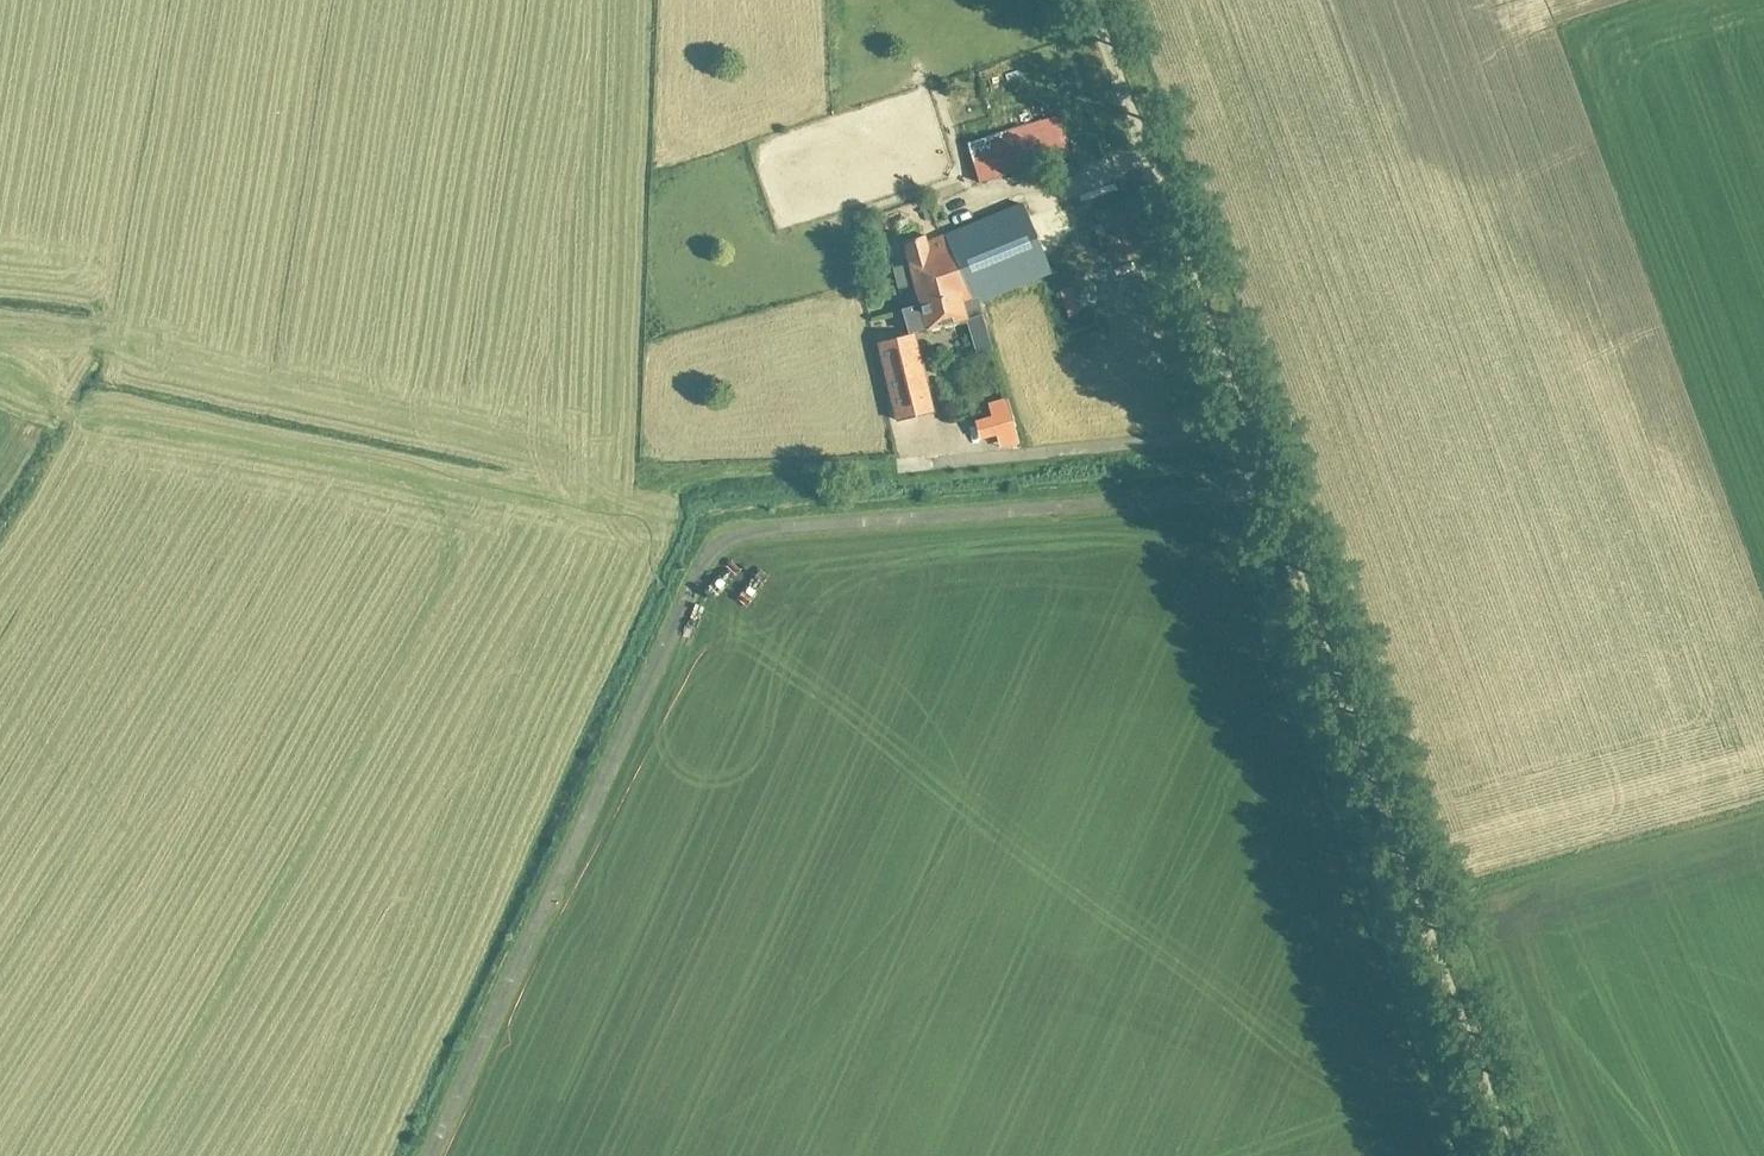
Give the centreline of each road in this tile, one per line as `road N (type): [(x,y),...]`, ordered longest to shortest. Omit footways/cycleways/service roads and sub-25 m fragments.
road 1 (unclassified): [(1088,0),(1509,1155)]

